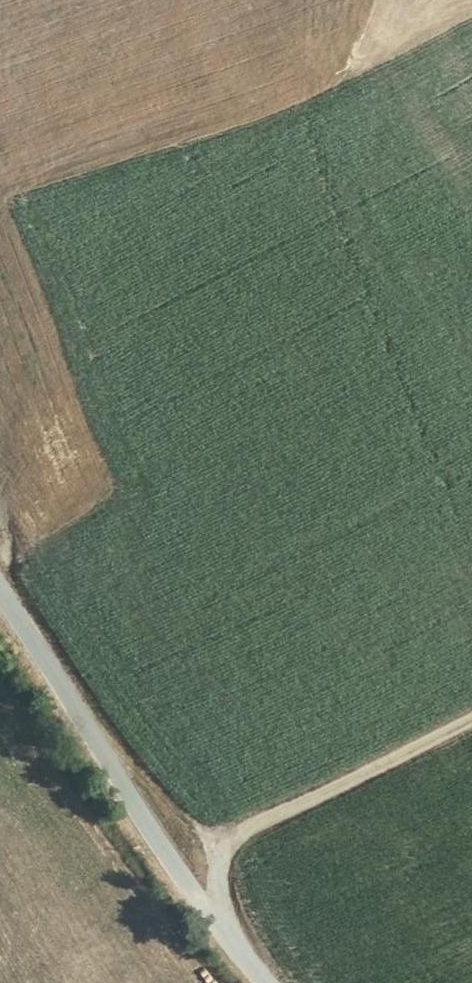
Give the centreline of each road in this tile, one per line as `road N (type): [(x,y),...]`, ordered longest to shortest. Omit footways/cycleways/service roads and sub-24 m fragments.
road 1 (unclassified): [(269,982),(204,903),(0,582)]
road 2 (track): [(170,850),(471,698)]

